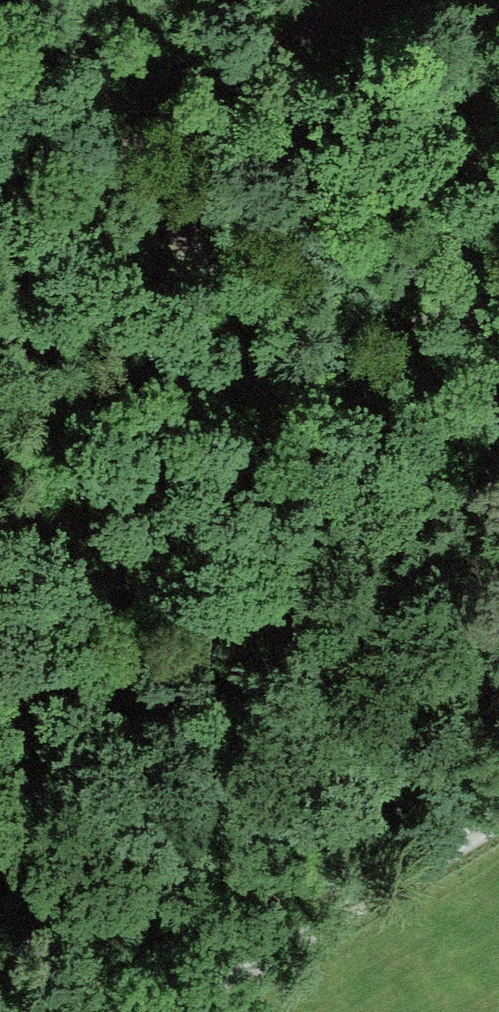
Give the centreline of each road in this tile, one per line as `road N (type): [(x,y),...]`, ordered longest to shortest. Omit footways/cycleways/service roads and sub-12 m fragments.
road 1 (track): [(299,939),(358,665),(412,482),(498,434)]
road 2 (track): [(498,286),(254,293),(96,146),(0,158)]
road 3 (track): [(96,146),(330,79),(498,8)]
road 4 (track): [(498,833),(299,939),(187,1011)]

